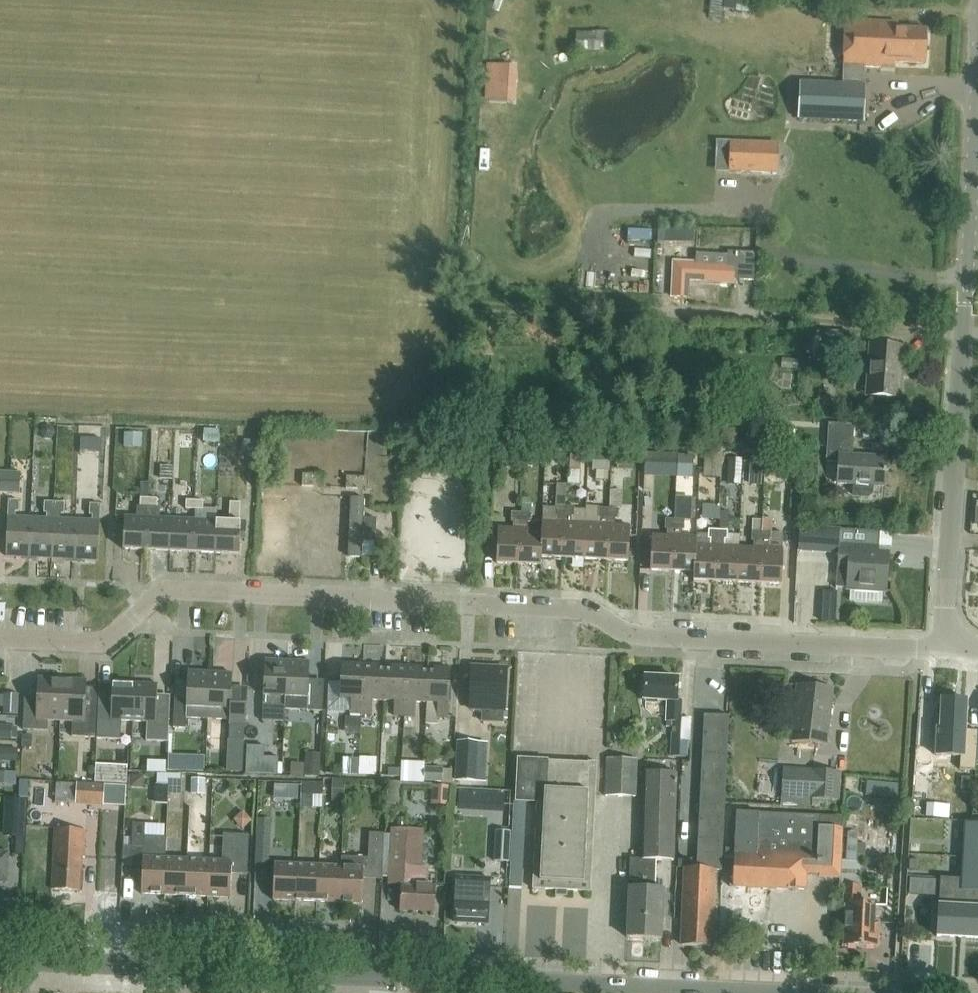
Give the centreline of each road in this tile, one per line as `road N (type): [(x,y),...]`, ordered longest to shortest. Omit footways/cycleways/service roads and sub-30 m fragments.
road 1 (residential): [(0,638),(92,642),(171,590),(588,611),(633,636),(944,648)]
road 2 (tertiary): [(944,648),(977,0)]
road 3 (tertiary): [(773,992),(432,977)]
road 4 (residential): [(399,976),(356,936),(327,926),(148,920),(125,940),(119,965)]
road 5 (tertiary): [(399,976),(119,965)]
road 6 (residential): [(897,992),(906,833)]

